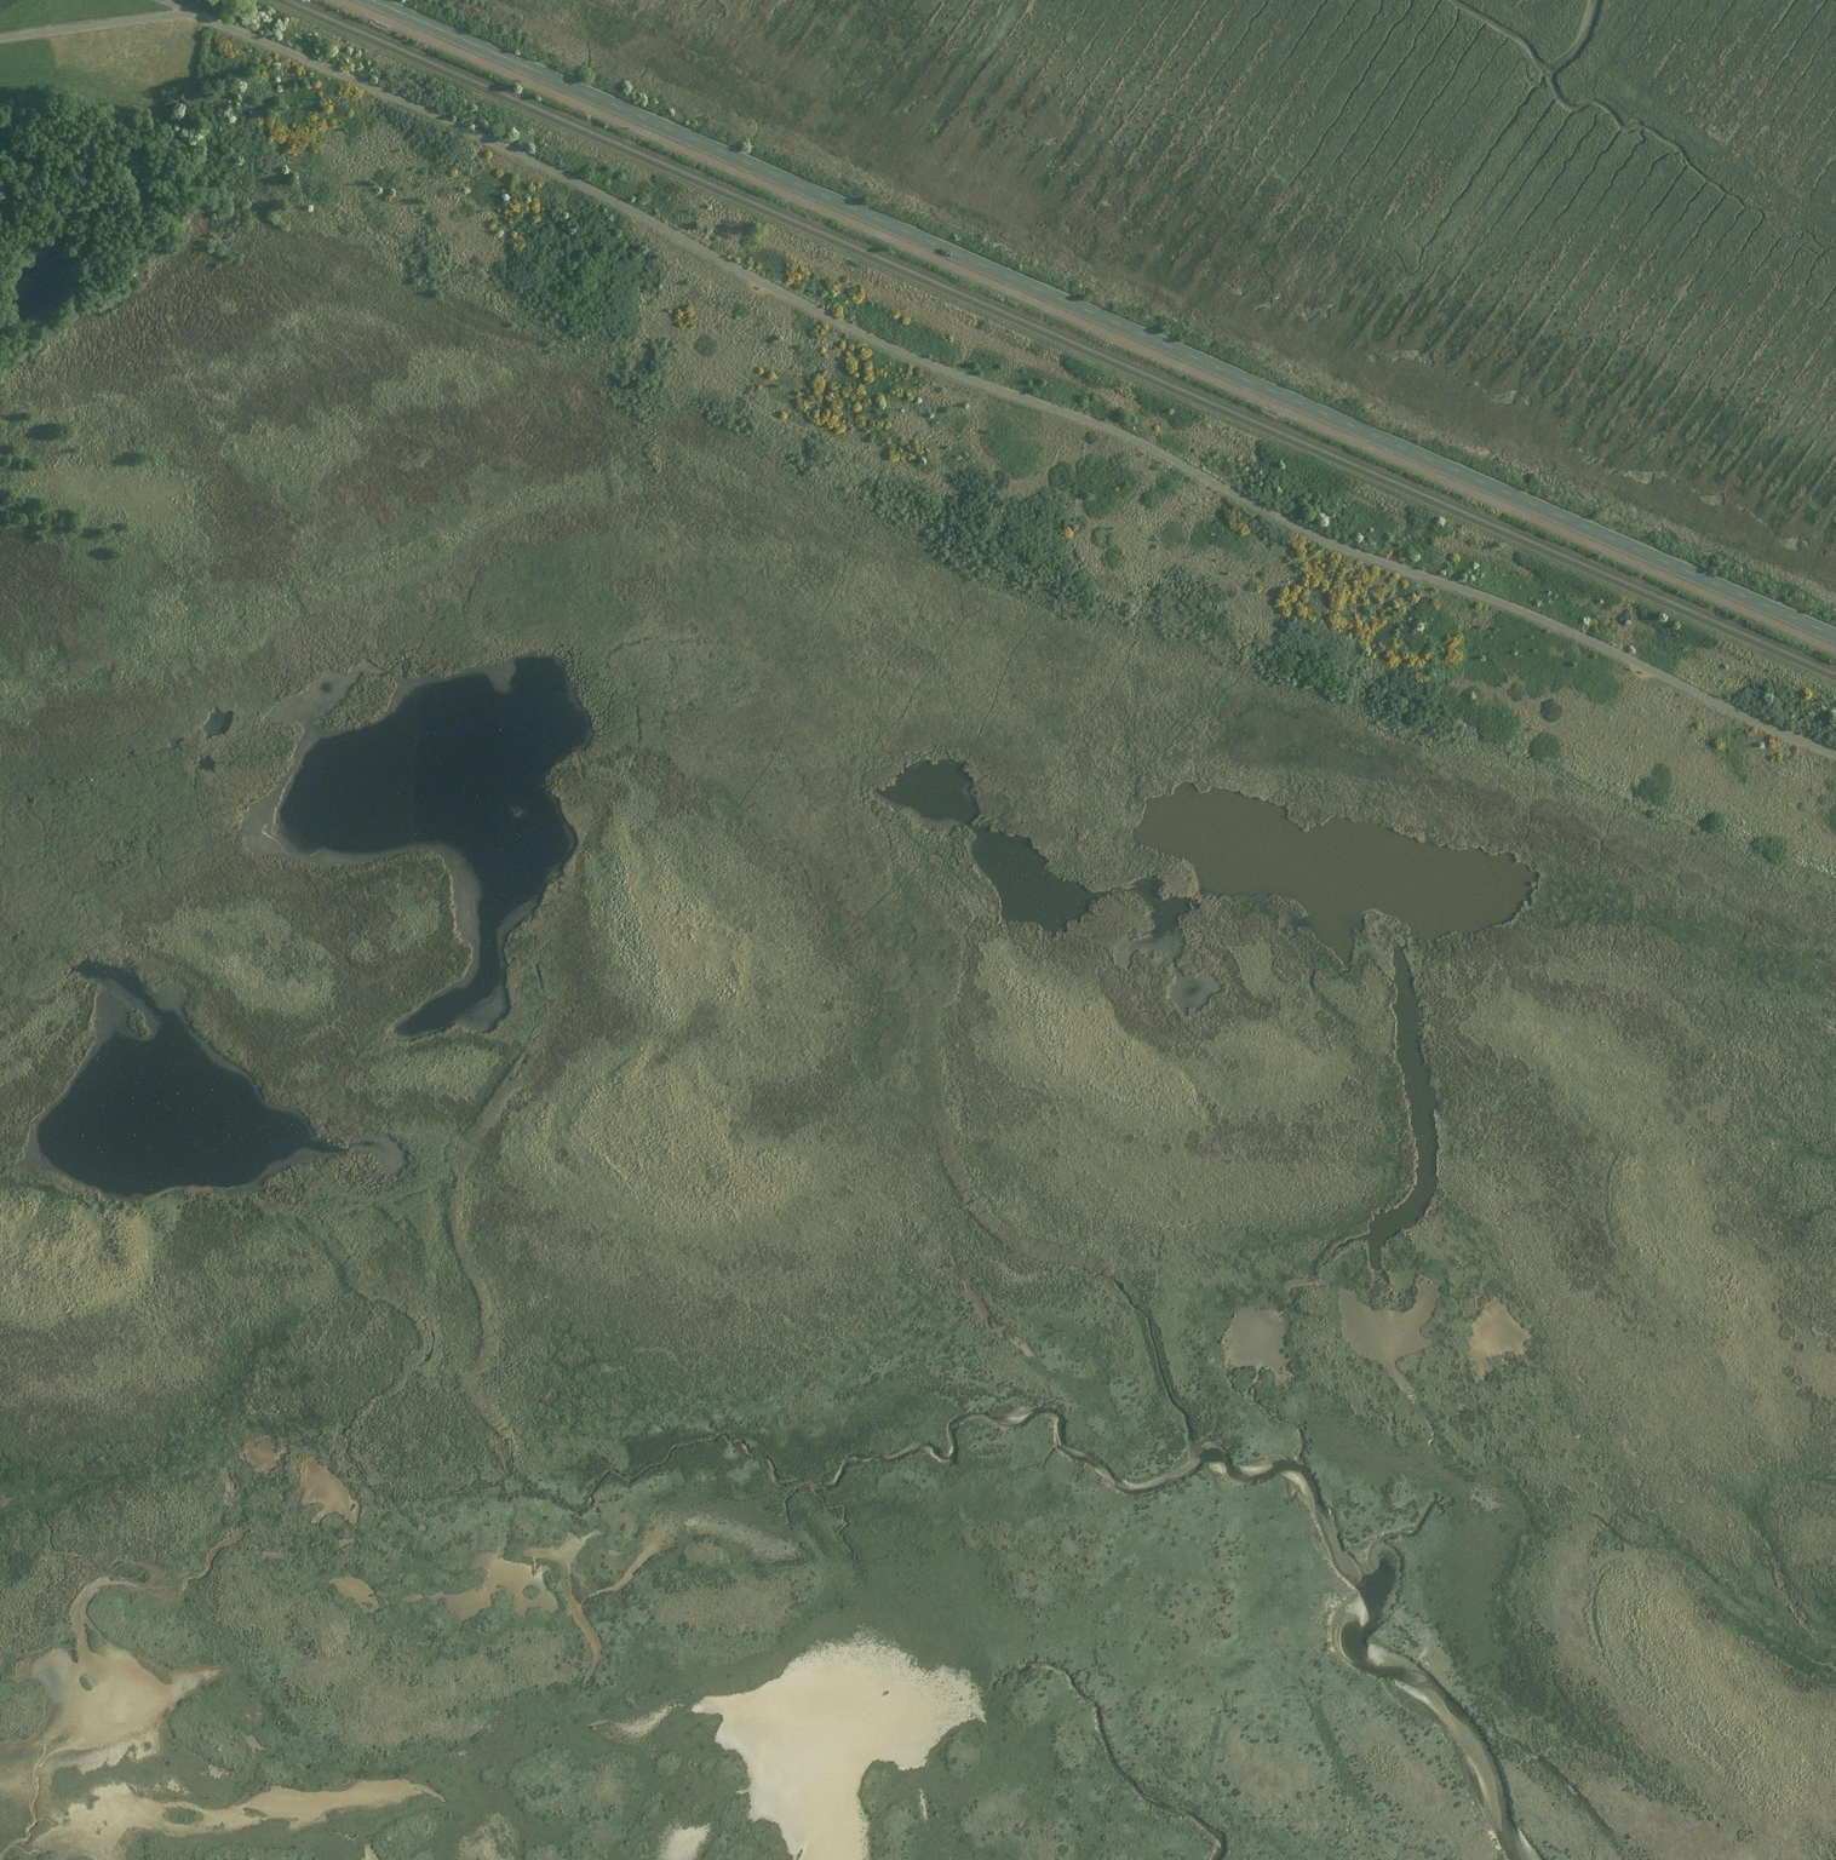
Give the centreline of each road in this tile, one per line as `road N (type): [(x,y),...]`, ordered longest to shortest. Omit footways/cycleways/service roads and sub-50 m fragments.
road 1 (tertiary): [(1835,635),(374,0)]

